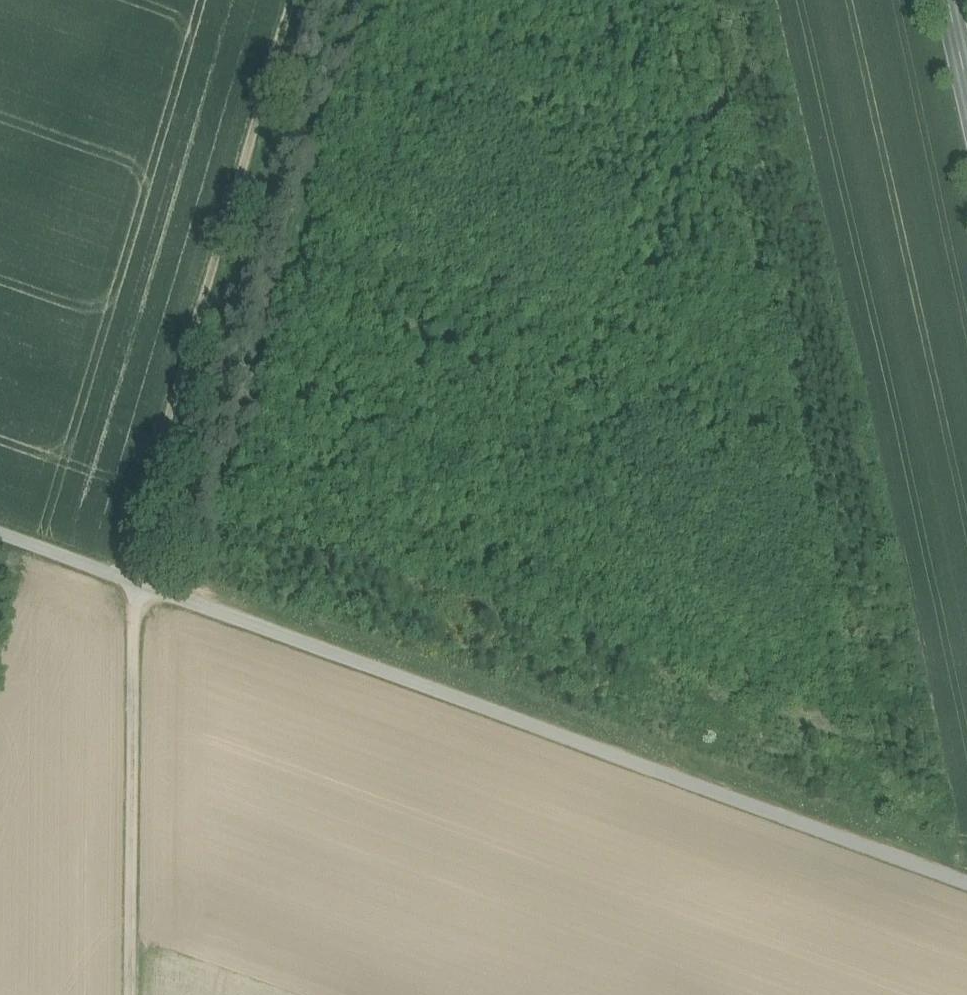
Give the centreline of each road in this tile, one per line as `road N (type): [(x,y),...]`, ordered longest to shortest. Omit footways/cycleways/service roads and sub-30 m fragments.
road 1 (unclassified): [(0,535),(966,880)]
road 2 (track): [(296,0),(136,535),(131,994)]

